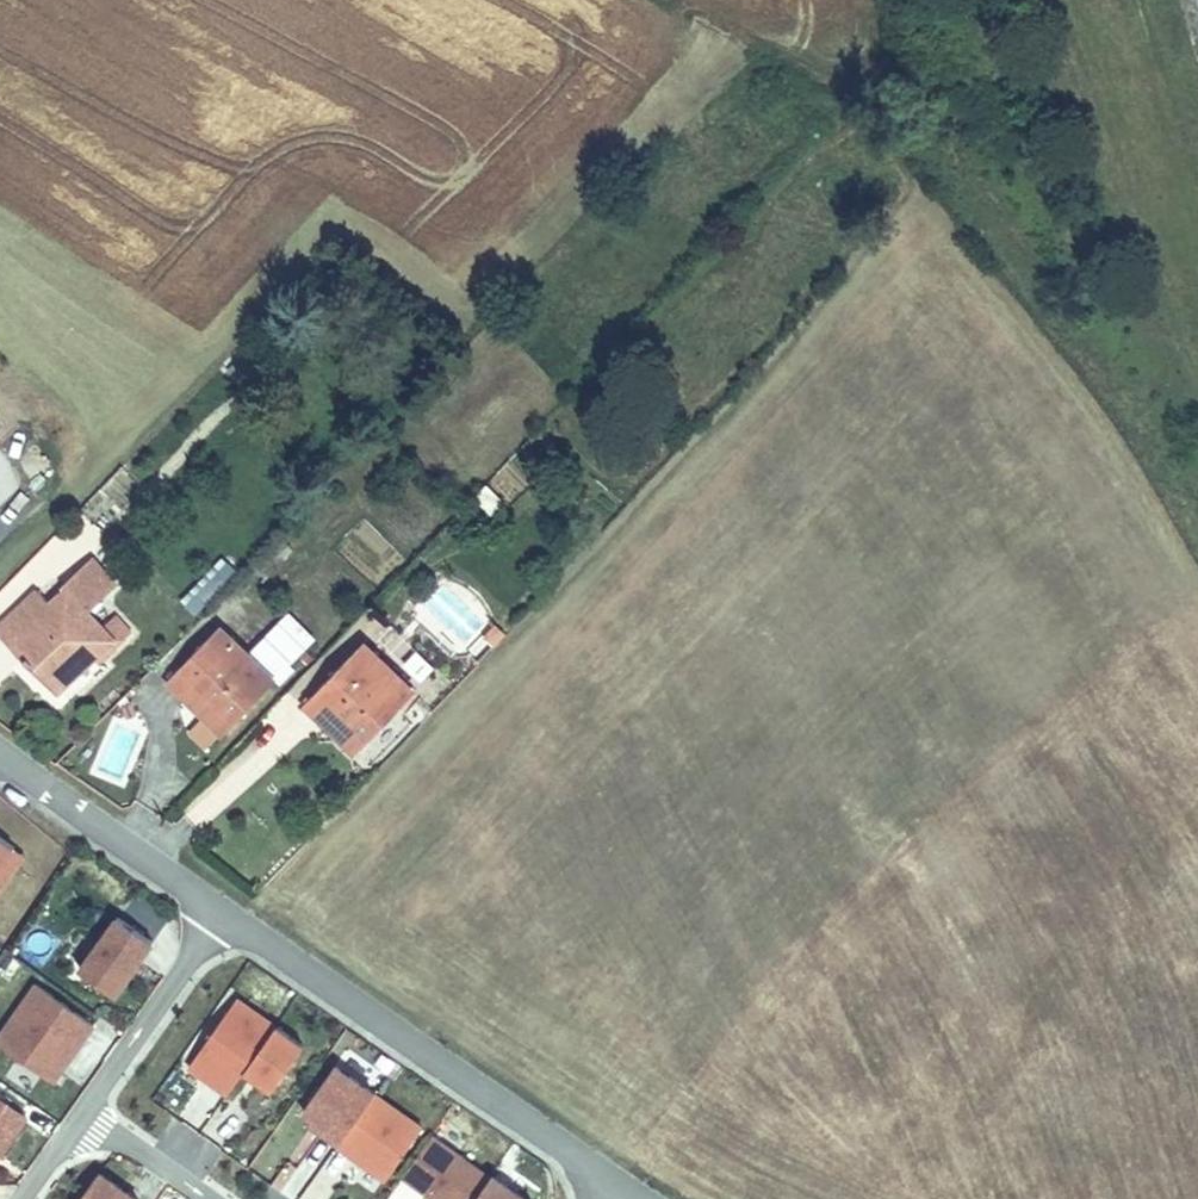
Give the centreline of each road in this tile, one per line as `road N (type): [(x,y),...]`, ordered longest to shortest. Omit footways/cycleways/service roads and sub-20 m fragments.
road 1 (residential): [(621,1194),(220,915)]
road 2 (residential): [(220,915),(0,752)]
road 3 (residential): [(83,1122),(220,915)]
road 4 (residential): [(83,1122),(213,1198)]

